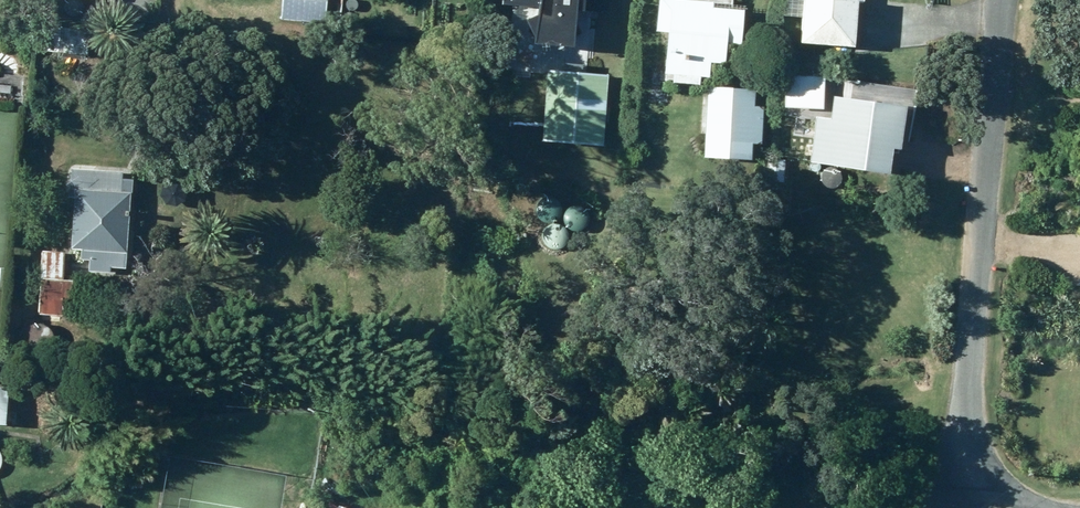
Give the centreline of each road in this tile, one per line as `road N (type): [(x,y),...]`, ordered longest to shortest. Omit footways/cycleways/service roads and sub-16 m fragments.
road 1 (residential): [(996,0),(958,486)]
road 2 (residential): [(750,507),(958,486)]

